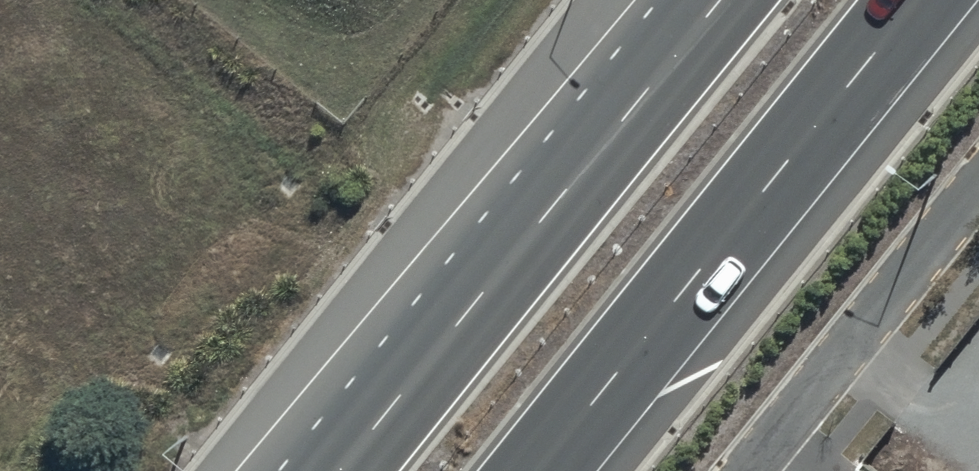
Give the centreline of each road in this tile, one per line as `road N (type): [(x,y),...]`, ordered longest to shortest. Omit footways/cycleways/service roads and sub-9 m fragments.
road 1 (trunk): [(264,470),(674,0)]
road 2 (trunk): [(329,470),(708,0)]
road 3 (trunk): [(920,0),(542,470)]
road 4 (residential): [(978,181),(744,470)]

